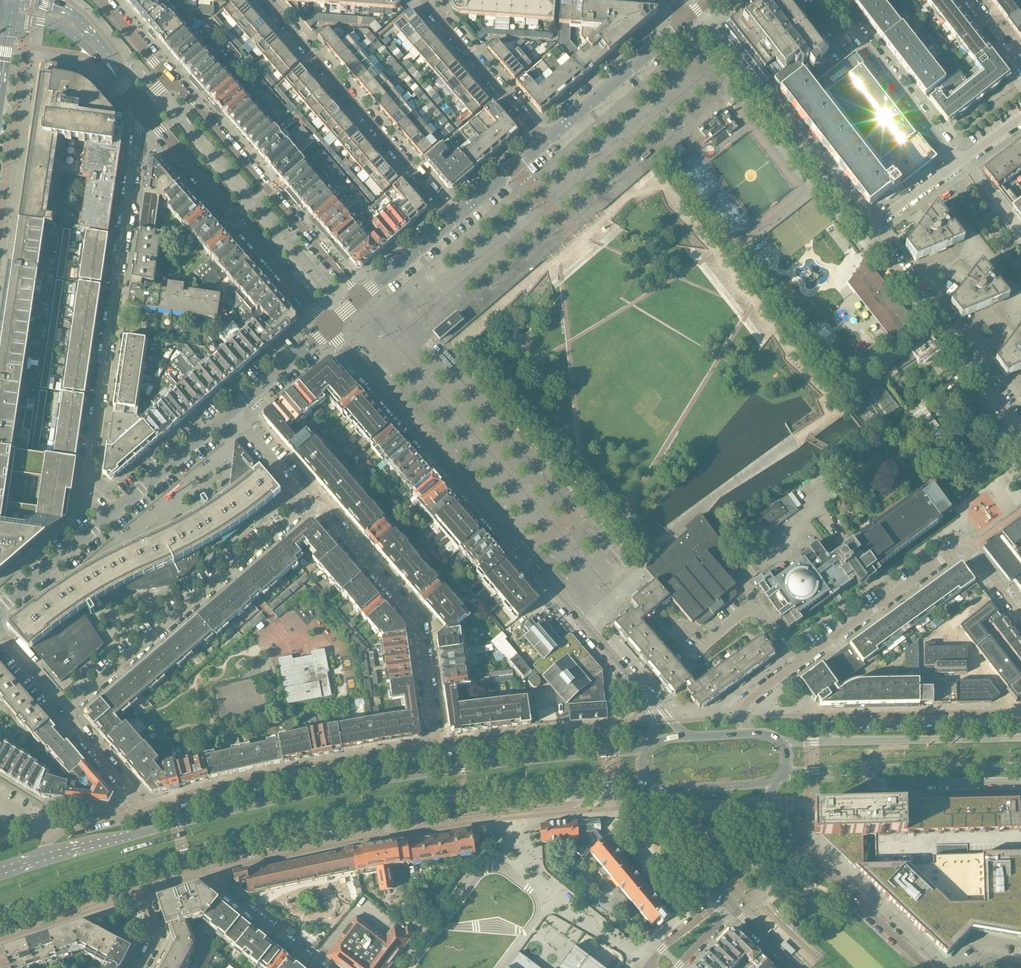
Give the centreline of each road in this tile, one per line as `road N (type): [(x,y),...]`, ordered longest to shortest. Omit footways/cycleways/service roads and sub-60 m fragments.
road 1 (secondary): [(0,913),(239,839),(585,784)]
road 2 (secondary): [(587,755),(362,784),(41,857)]
road 3 (residential): [(634,684),(329,327)]
road 4 (residential): [(141,106),(87,484),(111,514)]
road 5 (residential): [(200,871),(314,841),(575,807),(585,784)]
road 6 (residential): [(1020,433),(866,228),(958,163)]
road 7 (residential): [(66,710),(307,503)]
road 8 (residential): [(439,750),(142,811)]
road 9 (residential): [(796,666),(961,546),(1020,616)]
road 10 (residential): [(307,503),(328,514),(418,621),(439,750)]
road 11 (residential): [(362,298),(169,78)]
road 12 (residential): [(329,327),(141,106)]
road 13 (residential): [(266,0),(454,219)]
road 14 (residential): [(926,967),(804,852),(770,808),(773,782)]
road 15 (residential): [(958,163),(833,0)]
road 16 (residential): [(1020,718),(847,722),(827,743)]
road 17 (secondary): [(1020,738),(827,743)]
road 18 (residential): [(545,140),(688,19)]
road 19 (residential): [(545,140),(425,0)]
road 20 (residential): [(864,770),(875,784),(1020,784)]
road 21 (residential): [(111,514),(232,411)]
road 22 (secondary): [(864,770),(1020,766)]
road 23 (residential): [(587,755),(562,738),(439,750)]
road 24 (residential): [(200,871),(320,967)]
road 25 (residential): [(0,935),(145,887)]
road 26 (residential): [(0,609),(111,514)]
road 27 (residential): [(796,666),(751,611),(692,654)]
road 28 (residential): [(232,411),(329,327)]
road 29 (residential): [(66,710),(142,811)]
road 30 (residential): [(13,18),(76,36),(119,78)]
road 31 (residential): [(666,790),(701,830),(726,896)]
road 32 (residential): [(362,298),(454,219)]
road 33 (residential): [(454,219),(545,140)]
road 34 (residential): [(119,78),(81,24),(33,0)]

